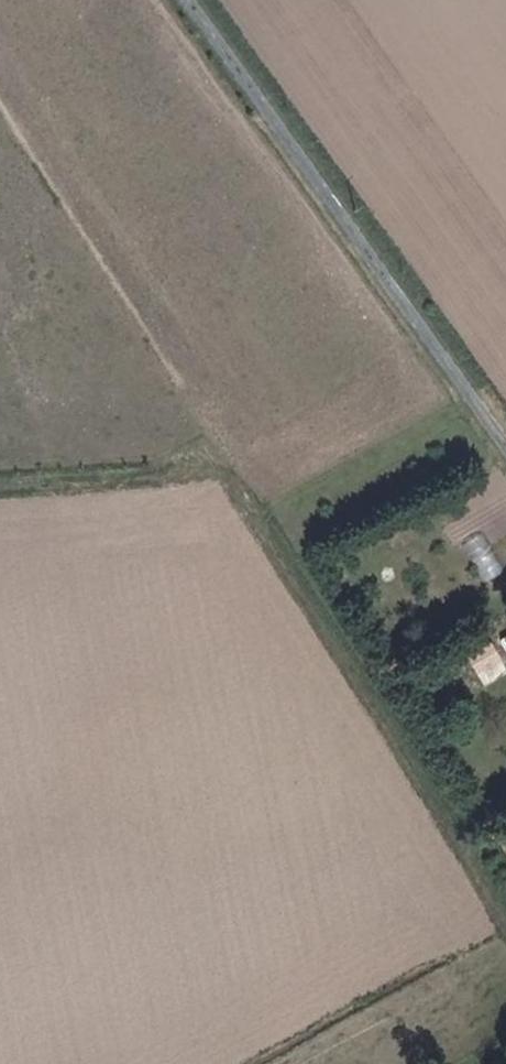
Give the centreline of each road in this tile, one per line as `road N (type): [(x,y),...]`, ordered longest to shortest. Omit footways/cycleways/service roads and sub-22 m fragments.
road 1 (track): [(505,443),(199,0)]

